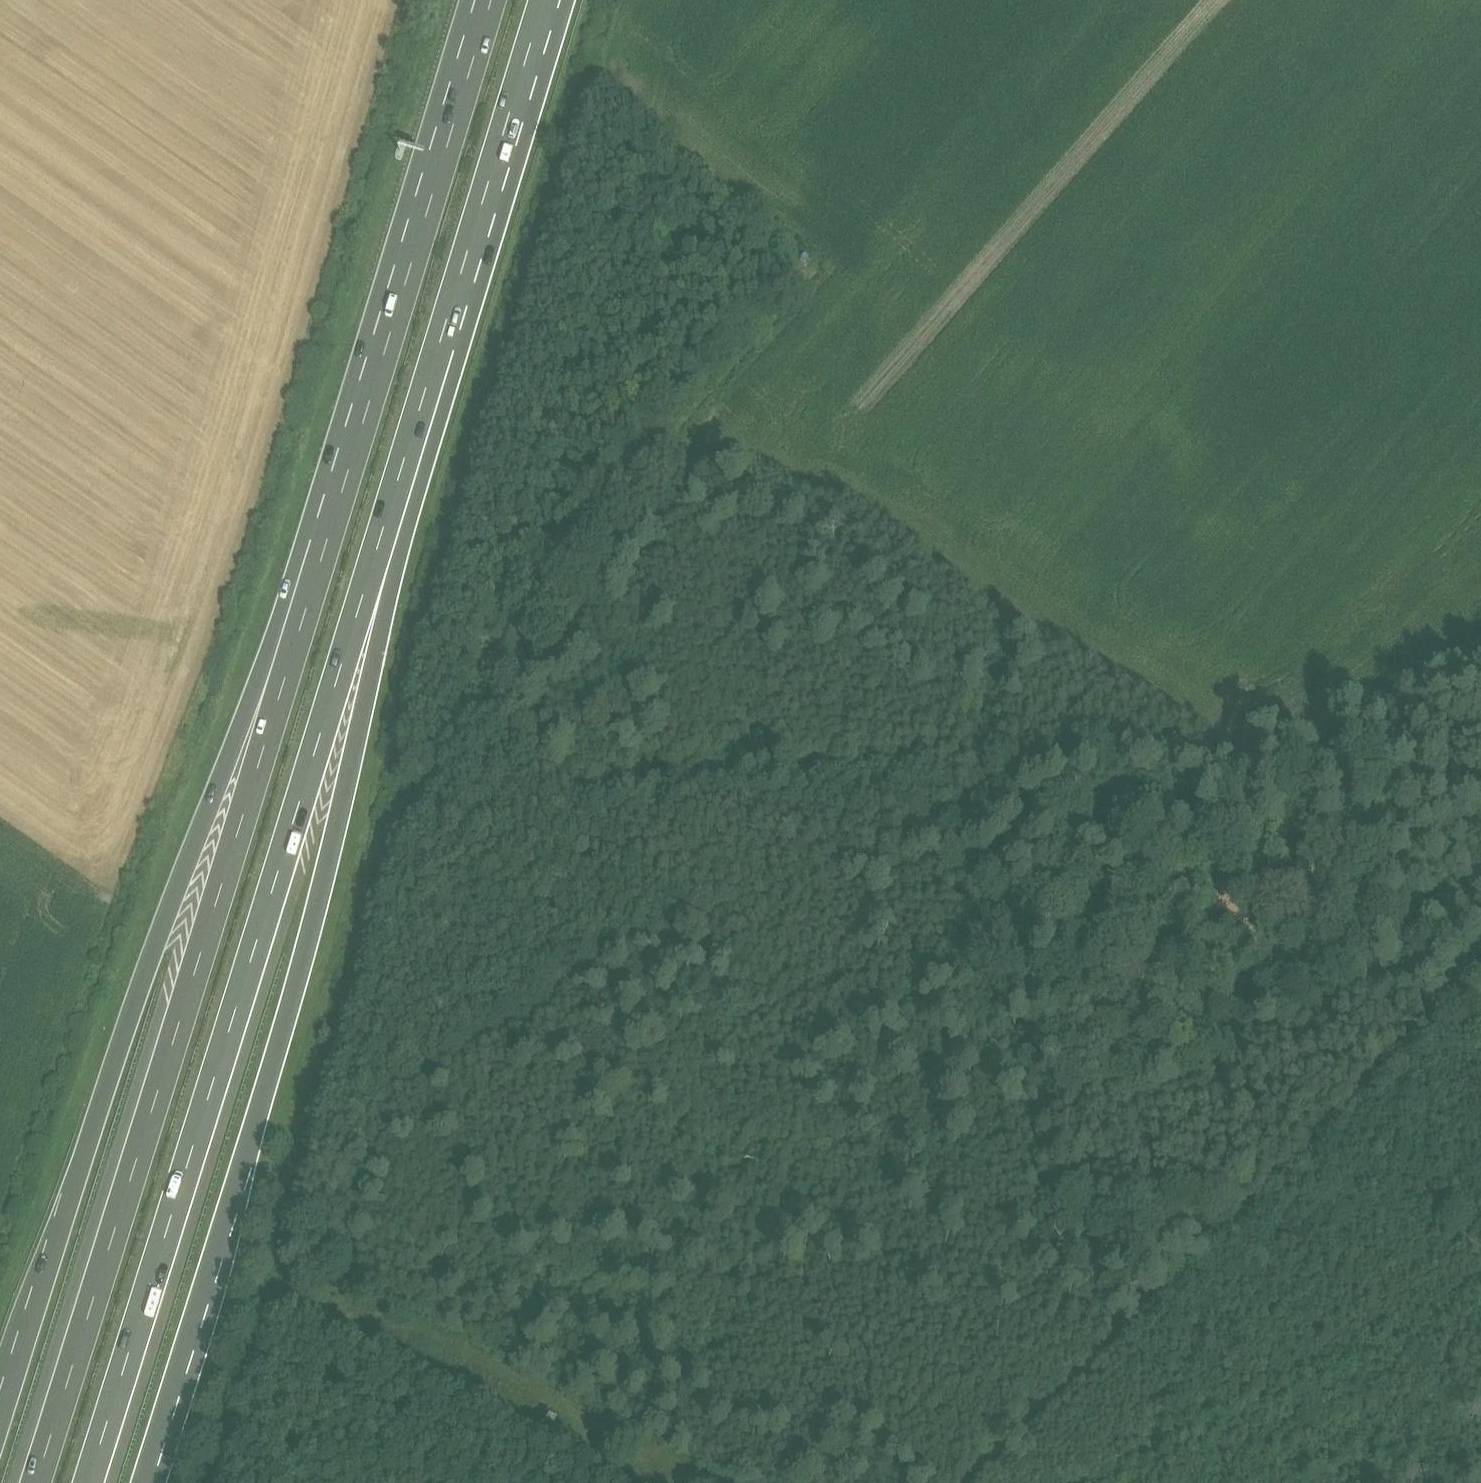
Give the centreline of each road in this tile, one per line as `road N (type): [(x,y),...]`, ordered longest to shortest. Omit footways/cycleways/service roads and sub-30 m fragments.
road 1 (motorway): [(89,1482),(371,575)]
road 2 (motorway): [(142,1482),(324,883),(371,575)]
road 3 (motorway): [(301,632),(38,1482)]
road 4 (motorway): [(301,632),(146,977),(0,1430)]
road 5 (motorway): [(493,0),(301,632)]
road 6 (motorway): [(371,575),(546,0)]

